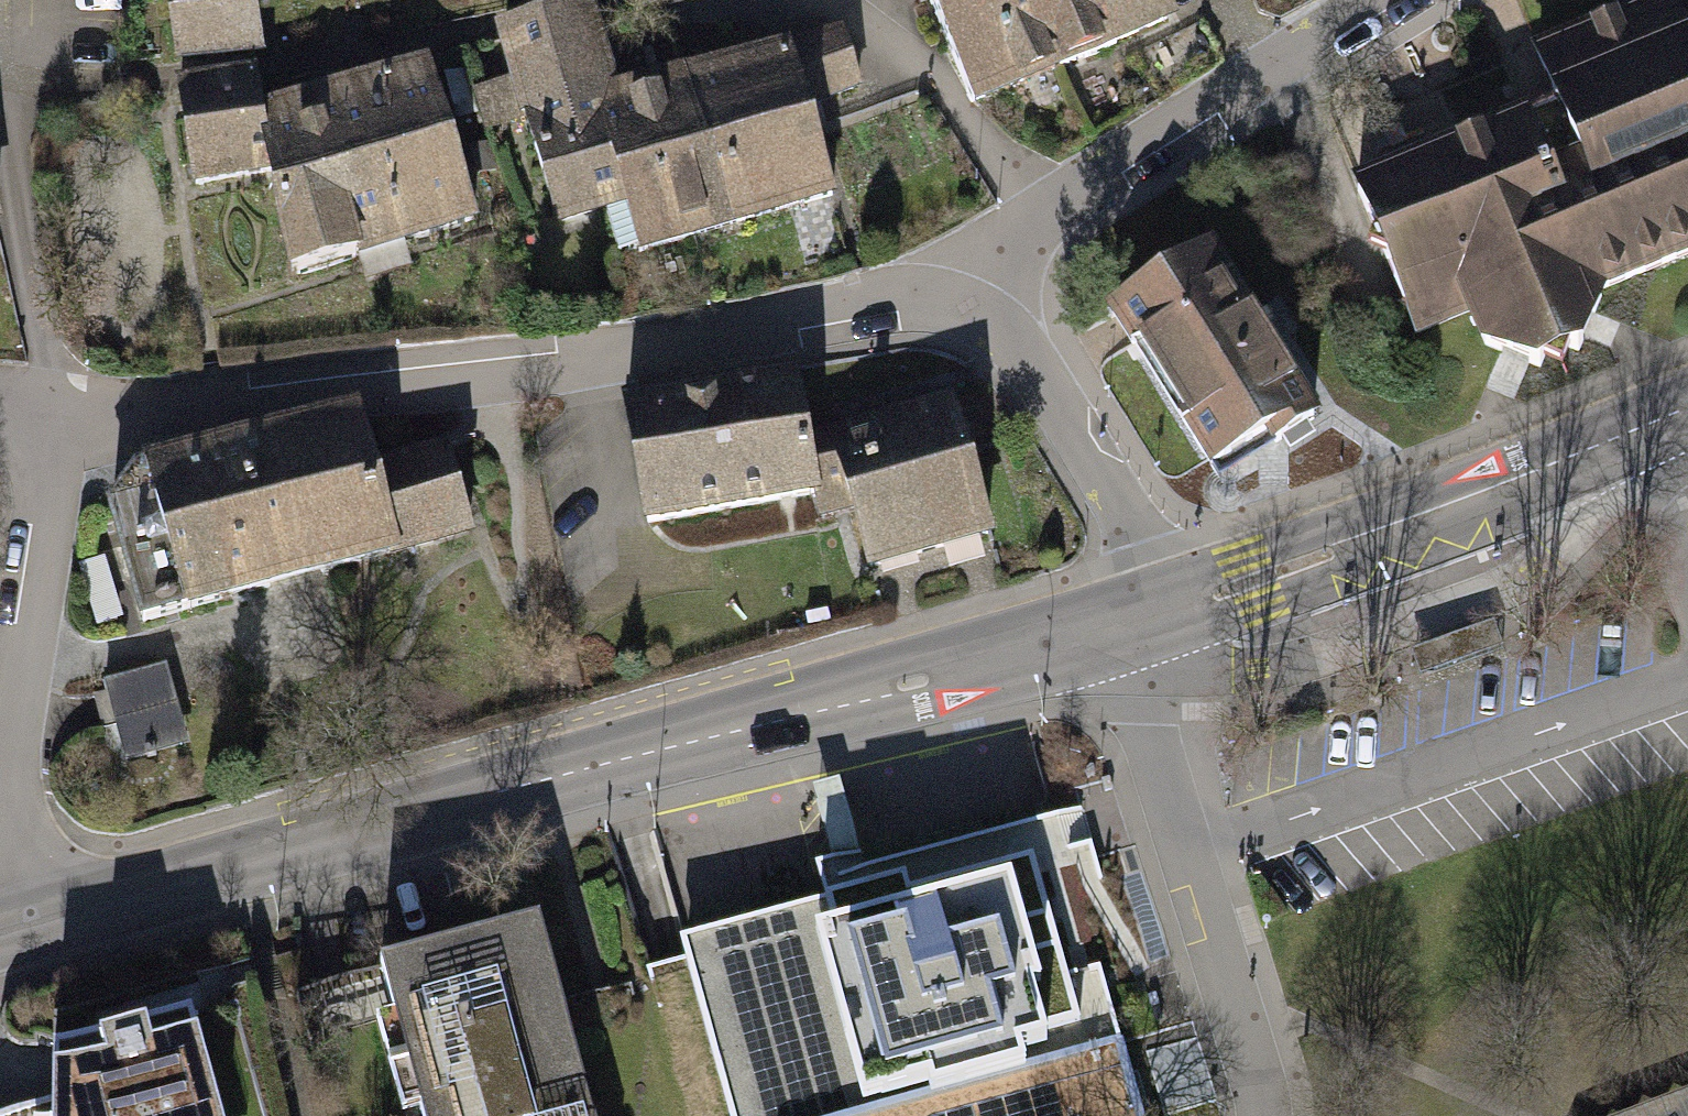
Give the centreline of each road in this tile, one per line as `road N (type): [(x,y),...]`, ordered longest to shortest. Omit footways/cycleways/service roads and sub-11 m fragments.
road 1 (secondary): [(1121,627),(1,936)]
road 2 (residential): [(955,305),(862,301),(526,370),(50,416)]
road 3 (secondary): [(1687,409),(1166,615)]
road 4 (residential): [(1121,627),(1265,1099),(1264,1115)]
road 5 (residential): [(1039,217),(1392,0)]
road 6 (residential): [(50,416),(46,542),(0,815)]
road 7 (residential): [(1166,615),(1144,553),(1022,350),(955,305)]
road 8 (residential): [(792,11),(875,31),(933,84),(1039,217)]
road 9 (residential): [(955,305),(1039,217)]

